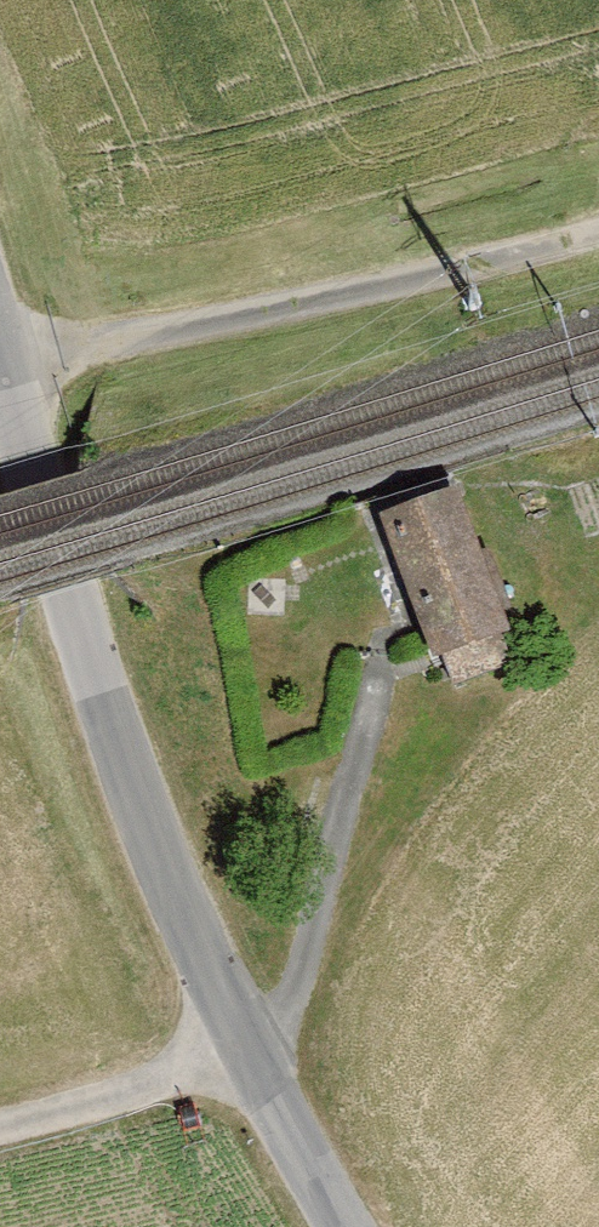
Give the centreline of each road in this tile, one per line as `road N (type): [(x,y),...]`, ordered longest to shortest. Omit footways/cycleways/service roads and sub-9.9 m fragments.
road 1 (unclassified): [(356,1226),(242,1043),(110,735),(0,356)]
road 2 (track): [(1,358),(476,270),(598,231)]
road 3 (track): [(242,1043),(0,1113)]

